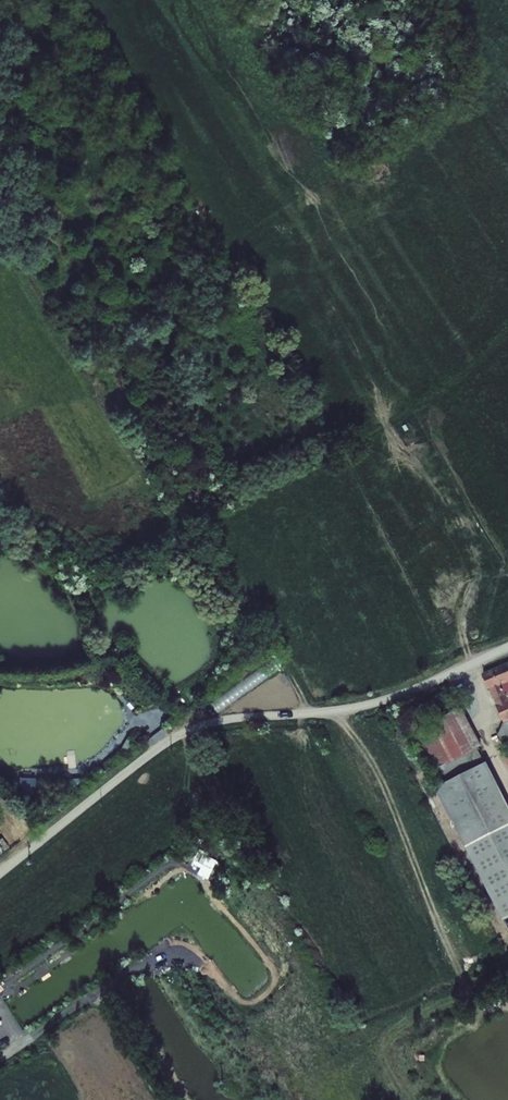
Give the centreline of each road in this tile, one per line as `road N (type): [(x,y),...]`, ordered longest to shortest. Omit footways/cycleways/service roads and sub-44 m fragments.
road 1 (unclassified): [(507,648),(371,706),(188,729),(0,873)]

